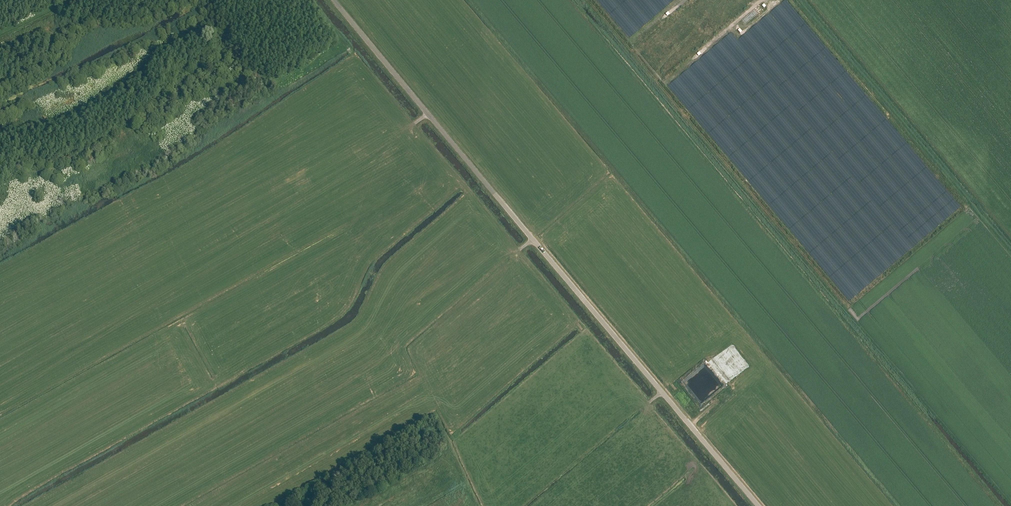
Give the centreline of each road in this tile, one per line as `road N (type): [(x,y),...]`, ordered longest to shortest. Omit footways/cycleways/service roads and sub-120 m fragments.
road 1 (unclassified): [(759,505),(495,194)]
road 2 (unclassified): [(334,0),(495,194)]

